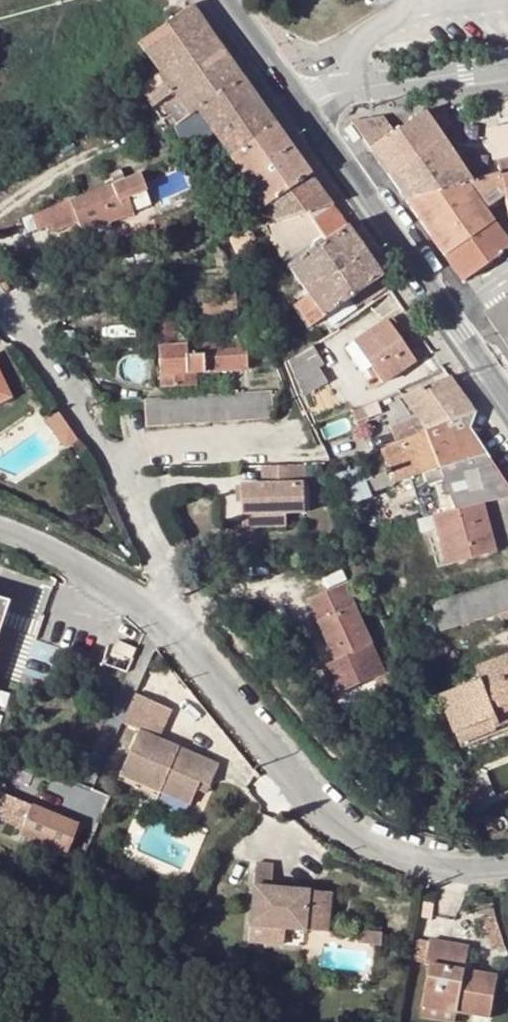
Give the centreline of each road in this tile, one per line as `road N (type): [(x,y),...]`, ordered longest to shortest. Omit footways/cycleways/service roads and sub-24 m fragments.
road 1 (tertiary): [(174,633),(302,787),(342,822),(386,850),(432,866),(507,868)]
road 2 (unclassified): [(174,633),(138,528),(95,443),(0,292)]
road 3 (primary): [(507,408),(296,109)]
road 4 (residential): [(507,67),(296,109)]
road 5 (tertiary): [(0,528),(87,571),(174,633)]
road 6 (primary): [(296,109),(220,0)]

